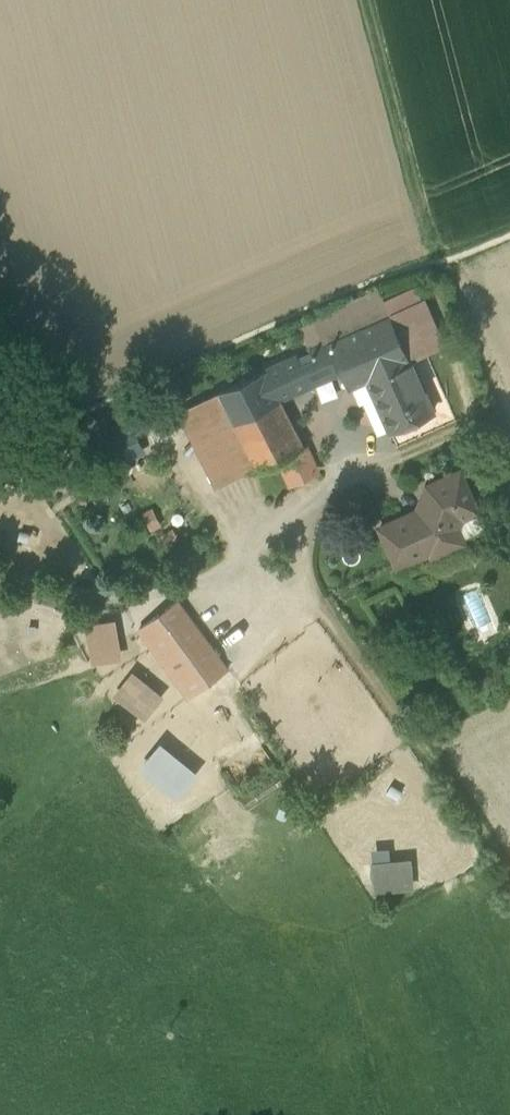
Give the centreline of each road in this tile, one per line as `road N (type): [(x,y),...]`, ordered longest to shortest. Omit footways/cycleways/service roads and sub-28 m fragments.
road 1 (track): [(509,881),(472,816),(278,551),(153,599),(109,604)]
road 2 (track): [(364,0),(435,262)]

